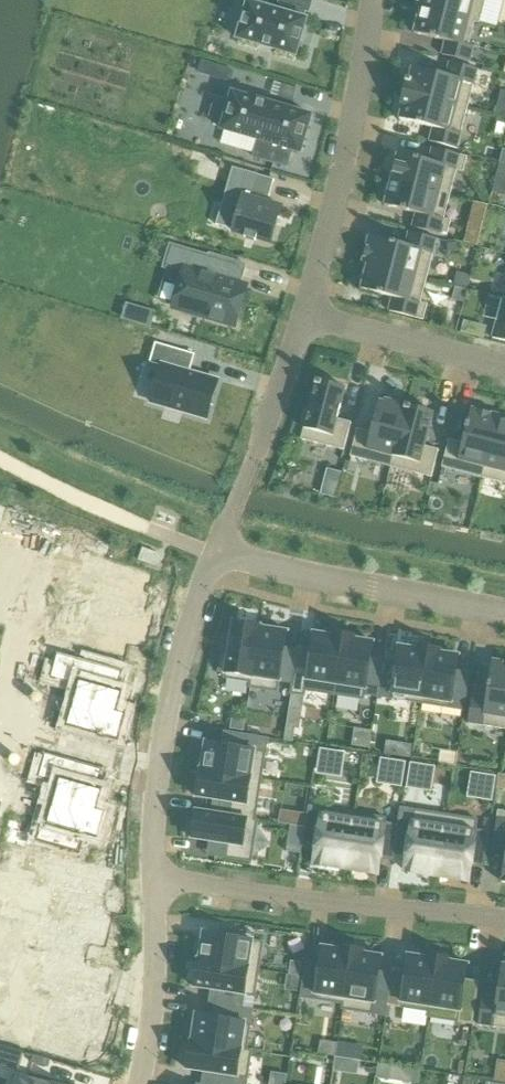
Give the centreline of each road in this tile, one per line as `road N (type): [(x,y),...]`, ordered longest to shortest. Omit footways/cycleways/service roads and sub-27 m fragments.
road 1 (residential): [(156,876),(504,926)]
road 2 (residential): [(217,555),(171,716),(156,876)]
road 3 (residential): [(374,0),(303,314)]
road 4 (residential): [(504,613),(217,555)]
road 5 (residential): [(303,314),(217,555)]
road 6 (residential): [(156,876),(139,1083)]
road 7 (residential): [(303,314),(504,364)]

